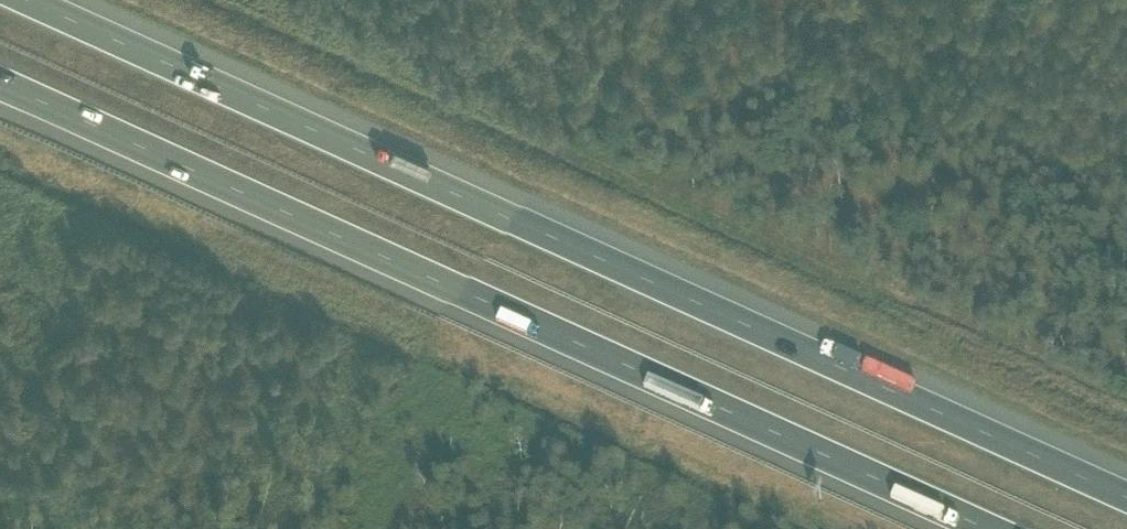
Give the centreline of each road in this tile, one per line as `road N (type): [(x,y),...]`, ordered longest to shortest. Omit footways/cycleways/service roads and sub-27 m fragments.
road 1 (motorway): [(1126,487),(44,0)]
road 2 (motorway): [(0,76),(995,528)]

